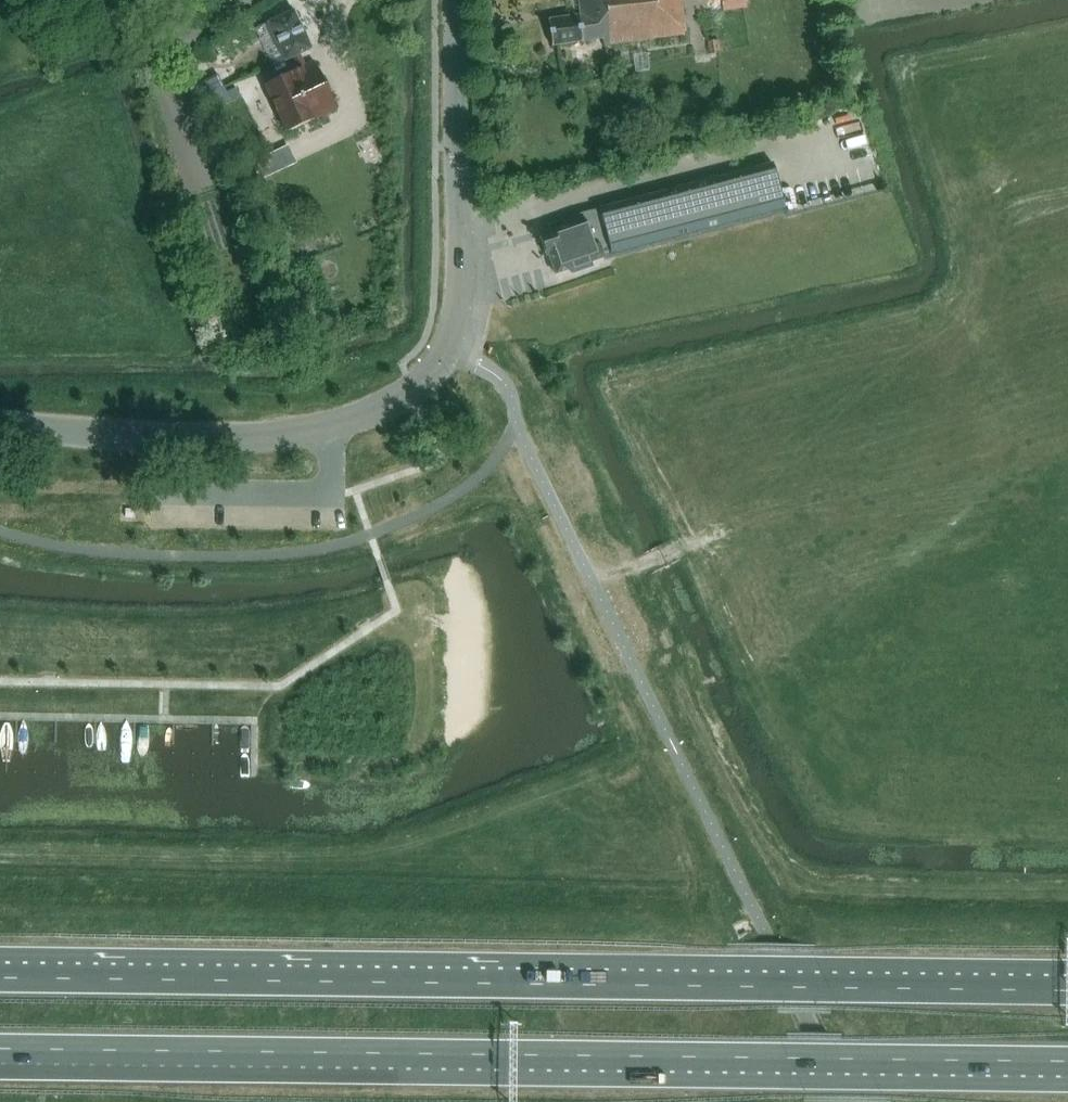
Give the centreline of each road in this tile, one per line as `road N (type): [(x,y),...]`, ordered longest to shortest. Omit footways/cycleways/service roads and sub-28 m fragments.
road 1 (trunk): [(0,1049),(1067,1061)]
road 2 (trunk): [(1067,989),(0,978)]
road 3 (tertiary): [(412,389),(375,411),(268,437),(197,439),(0,422)]
road 4 (tertiary): [(412,389),(446,353),(458,304),(458,0)]
road 5 (unclassified): [(90,0),(124,33),(158,41),(200,27),(242,0)]

